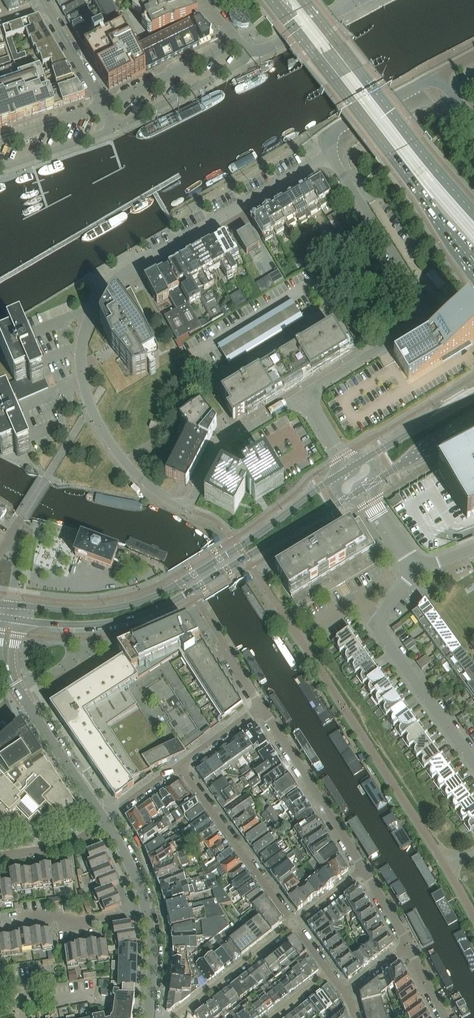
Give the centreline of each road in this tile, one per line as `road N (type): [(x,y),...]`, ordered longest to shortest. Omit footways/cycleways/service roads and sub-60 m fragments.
road 1 (residential): [(187,508),(138,477),(98,425),(82,379),(88,320),(131,268),(331,155)]
road 2 (secondary): [(339,474),(154,598),(89,611),(12,606)]
road 3 (secondary): [(16,620),(103,624),(159,610),(346,499)]
road 4 (secondary): [(272,0),(473,266)]
road 5 (residential): [(304,395),(424,319),(422,300),(331,155)]
road 6 (secondary): [(473,213),(304,0)]
road 7 (residential): [(415,568),(380,632),(473,764)]
road 8 (residential): [(293,924),(179,766)]
road 9 (residential): [(363,870),(260,706)]
road 10 (tertiary): [(105,820),(11,677)]
road 11 (residential): [(187,508),(219,448),(304,395)]
road 12 (residential): [(172,1017),(293,924)]
road 13 (residential): [(238,41),(103,106)]
road 14 (residential): [(331,155),(329,142),(341,126),(435,76)]
road 15 (residential): [(147,911),(18,919)]
road 16 (secondary): [(473,398),(366,459)]
road 17 (residential): [(246,49),(272,47),(356,0)]
road 18 (secondary): [(372,483),(473,419)]

